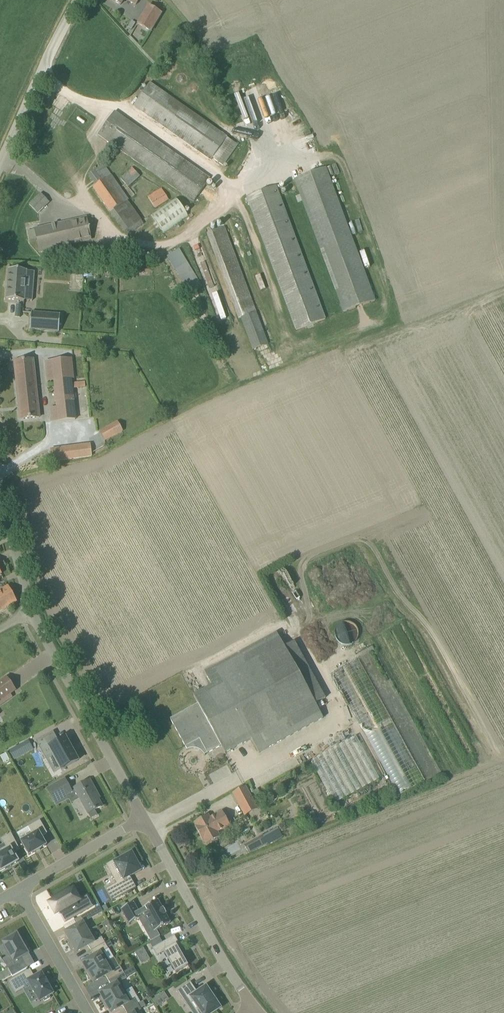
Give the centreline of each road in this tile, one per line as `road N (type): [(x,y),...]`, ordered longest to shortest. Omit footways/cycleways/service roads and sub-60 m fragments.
road 1 (residential): [(144,818),(31,612)]
road 2 (residential): [(253,1005),(144,818)]
road 3 (unclassified): [(0,154),(82,0)]
road 4 (residential): [(18,890),(144,818)]
road 5 (residential): [(88,1012),(18,890)]

